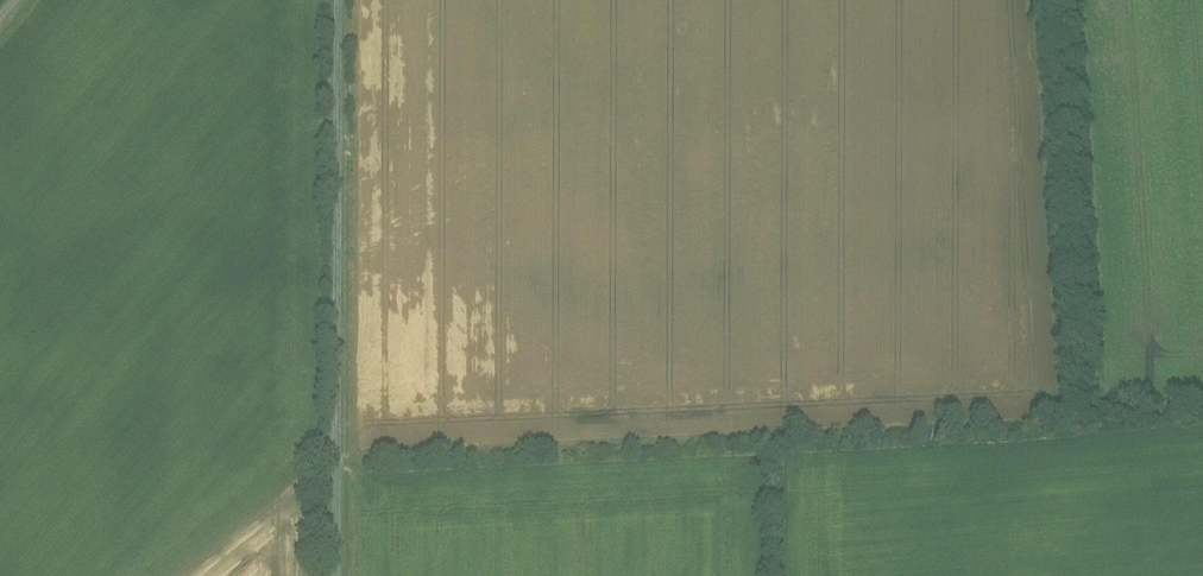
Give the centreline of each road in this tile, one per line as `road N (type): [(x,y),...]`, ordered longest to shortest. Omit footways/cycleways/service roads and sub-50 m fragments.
road 1 (unclassified): [(331,0),(327,575)]

